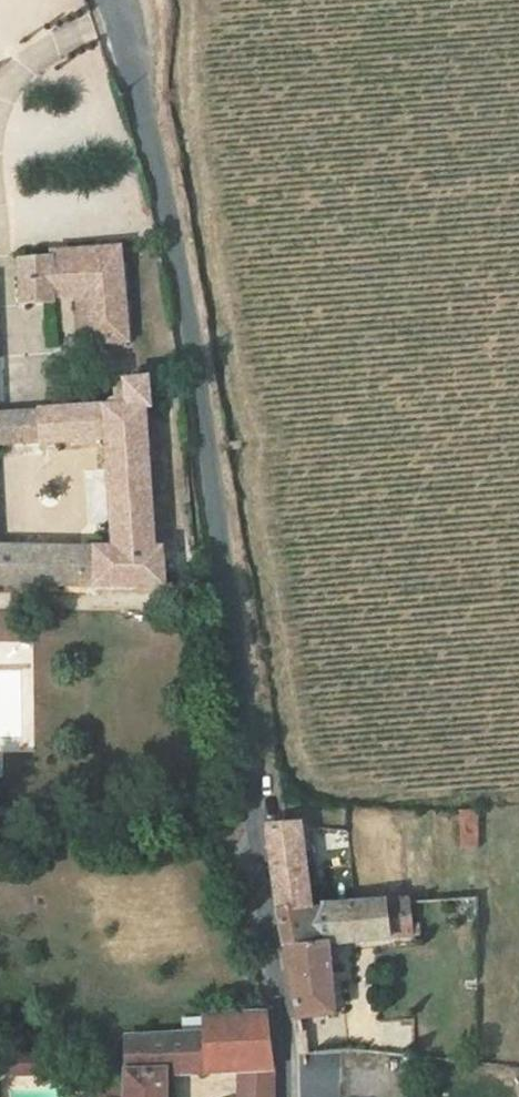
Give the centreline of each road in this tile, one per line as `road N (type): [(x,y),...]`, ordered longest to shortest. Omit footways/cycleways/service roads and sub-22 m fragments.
road 1 (residential): [(289,1096),(223,526),(123,0)]

